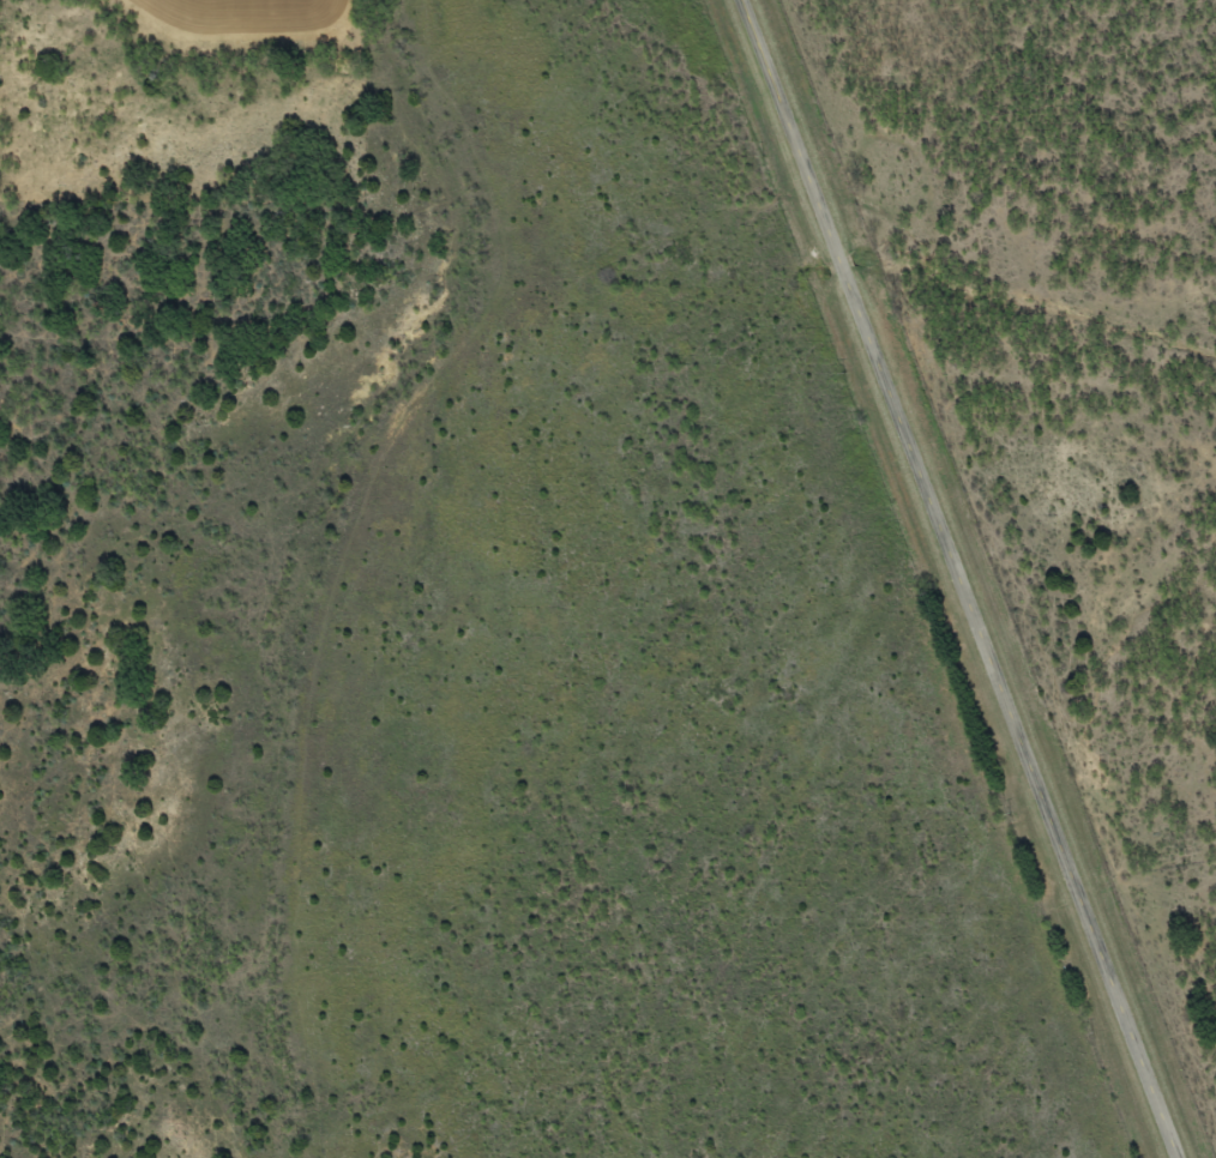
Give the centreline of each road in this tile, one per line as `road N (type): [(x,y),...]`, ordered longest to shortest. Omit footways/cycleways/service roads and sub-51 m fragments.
road 1 (tertiary): [(744,0),(1180,1157)]

